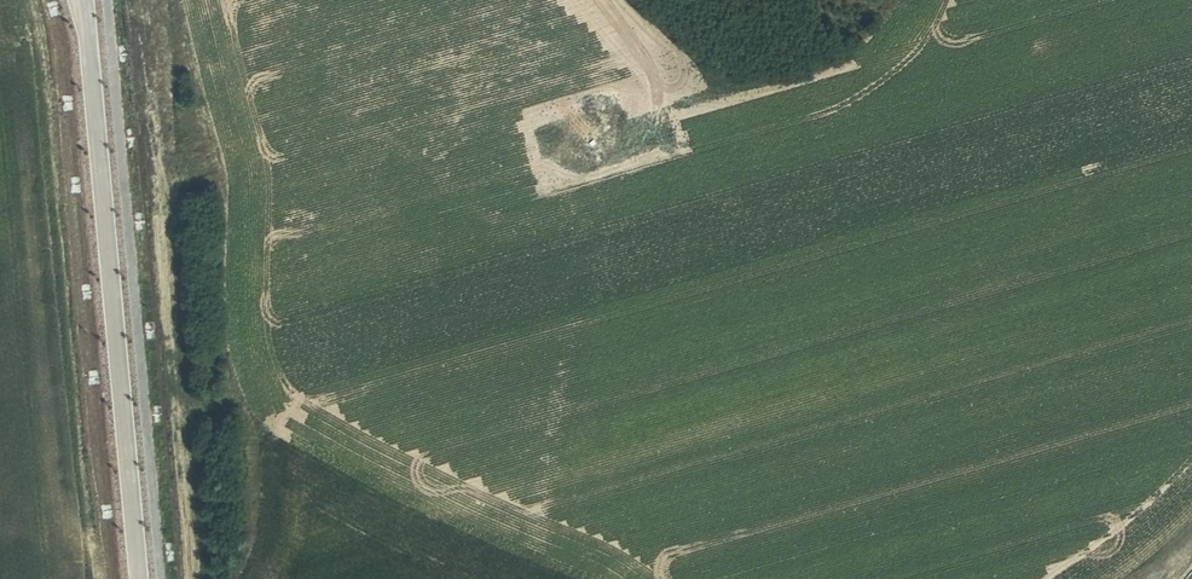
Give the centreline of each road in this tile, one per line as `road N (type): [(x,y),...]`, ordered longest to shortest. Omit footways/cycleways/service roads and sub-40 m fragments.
road 1 (unclassified): [(139,578),(79,0)]

